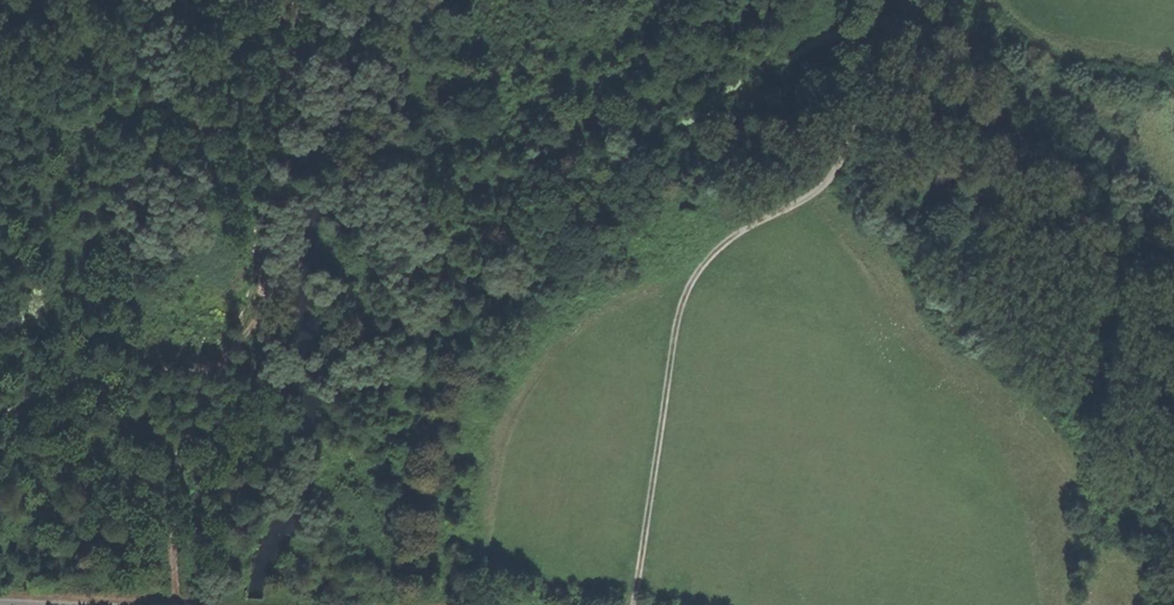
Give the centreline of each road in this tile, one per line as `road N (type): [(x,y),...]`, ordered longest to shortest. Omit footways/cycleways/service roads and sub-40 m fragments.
road 1 (track): [(639,604),(691,269),(817,195),(851,136),(886,0)]

